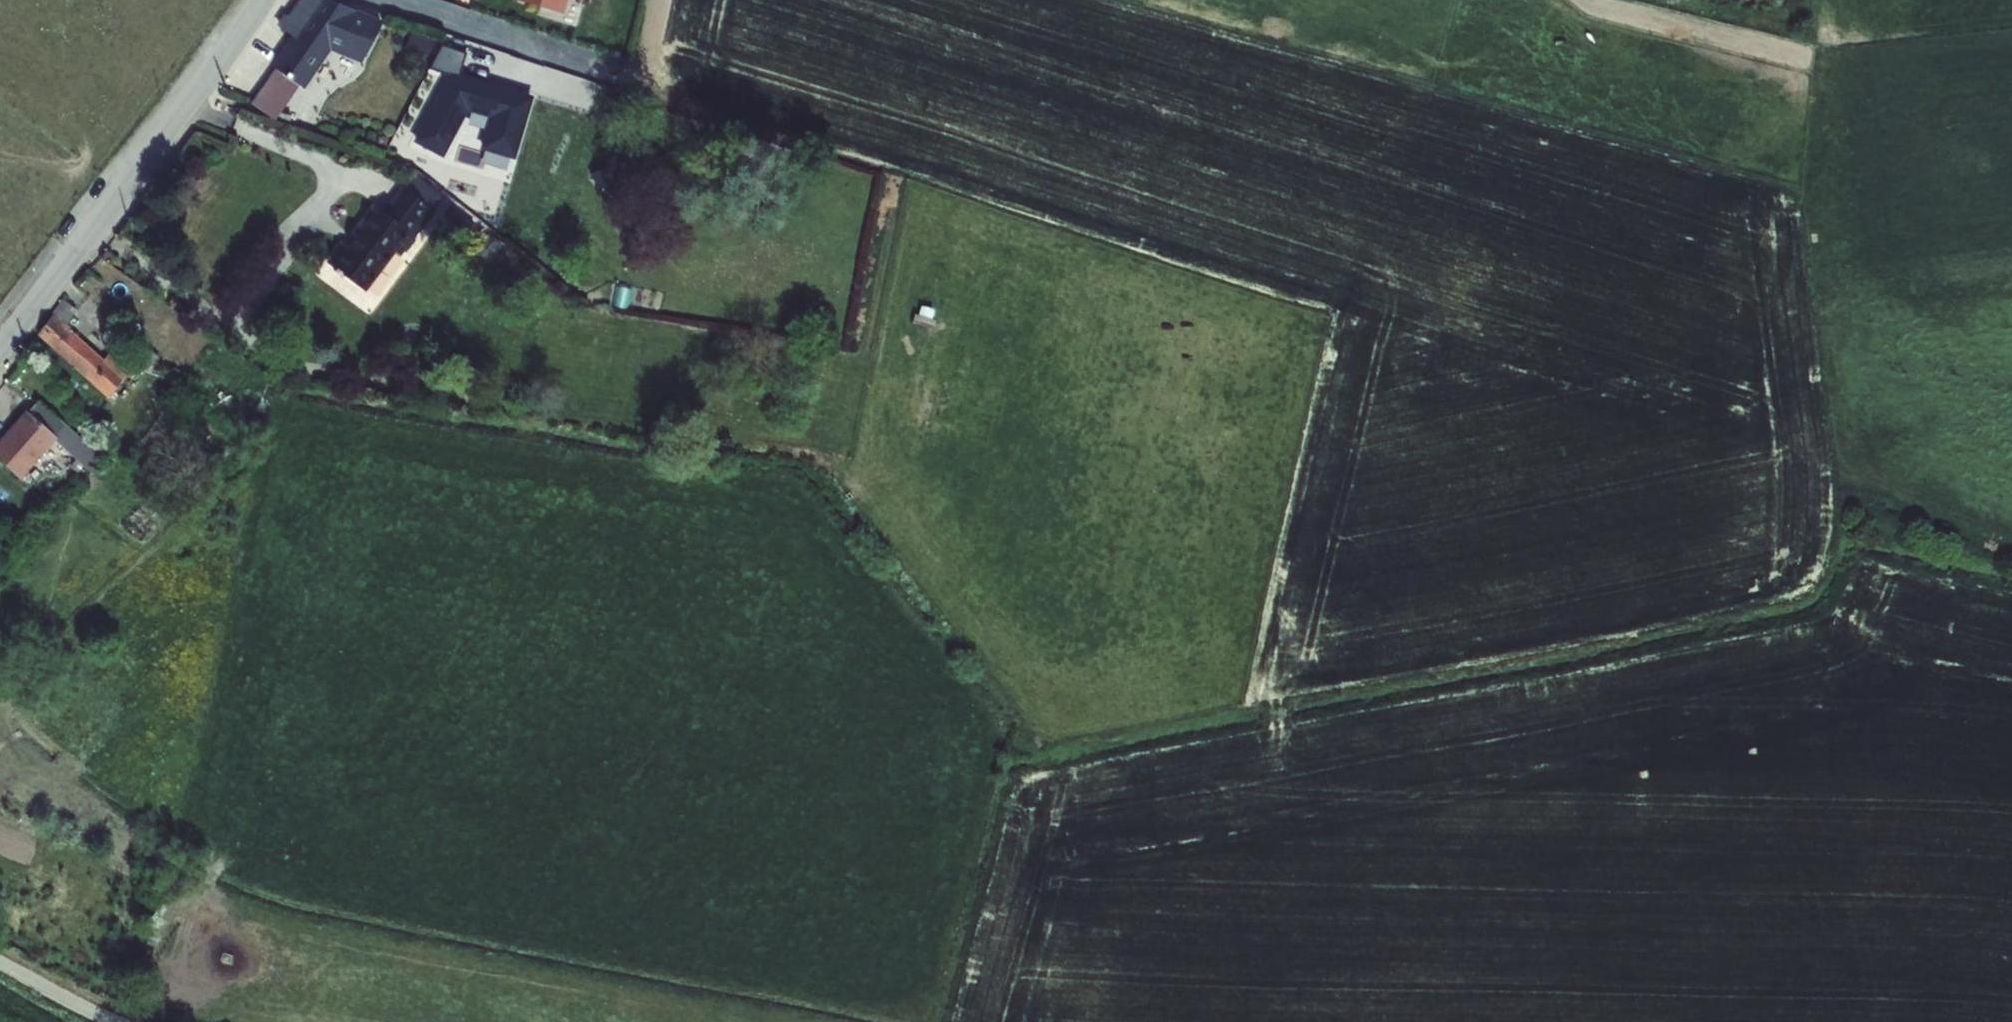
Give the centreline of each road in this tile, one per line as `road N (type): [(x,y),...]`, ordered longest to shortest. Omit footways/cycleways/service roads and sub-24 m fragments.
road 1 (unclassified): [(0,351),(258,0)]
road 2 (track): [(0,963),(108,1021)]

